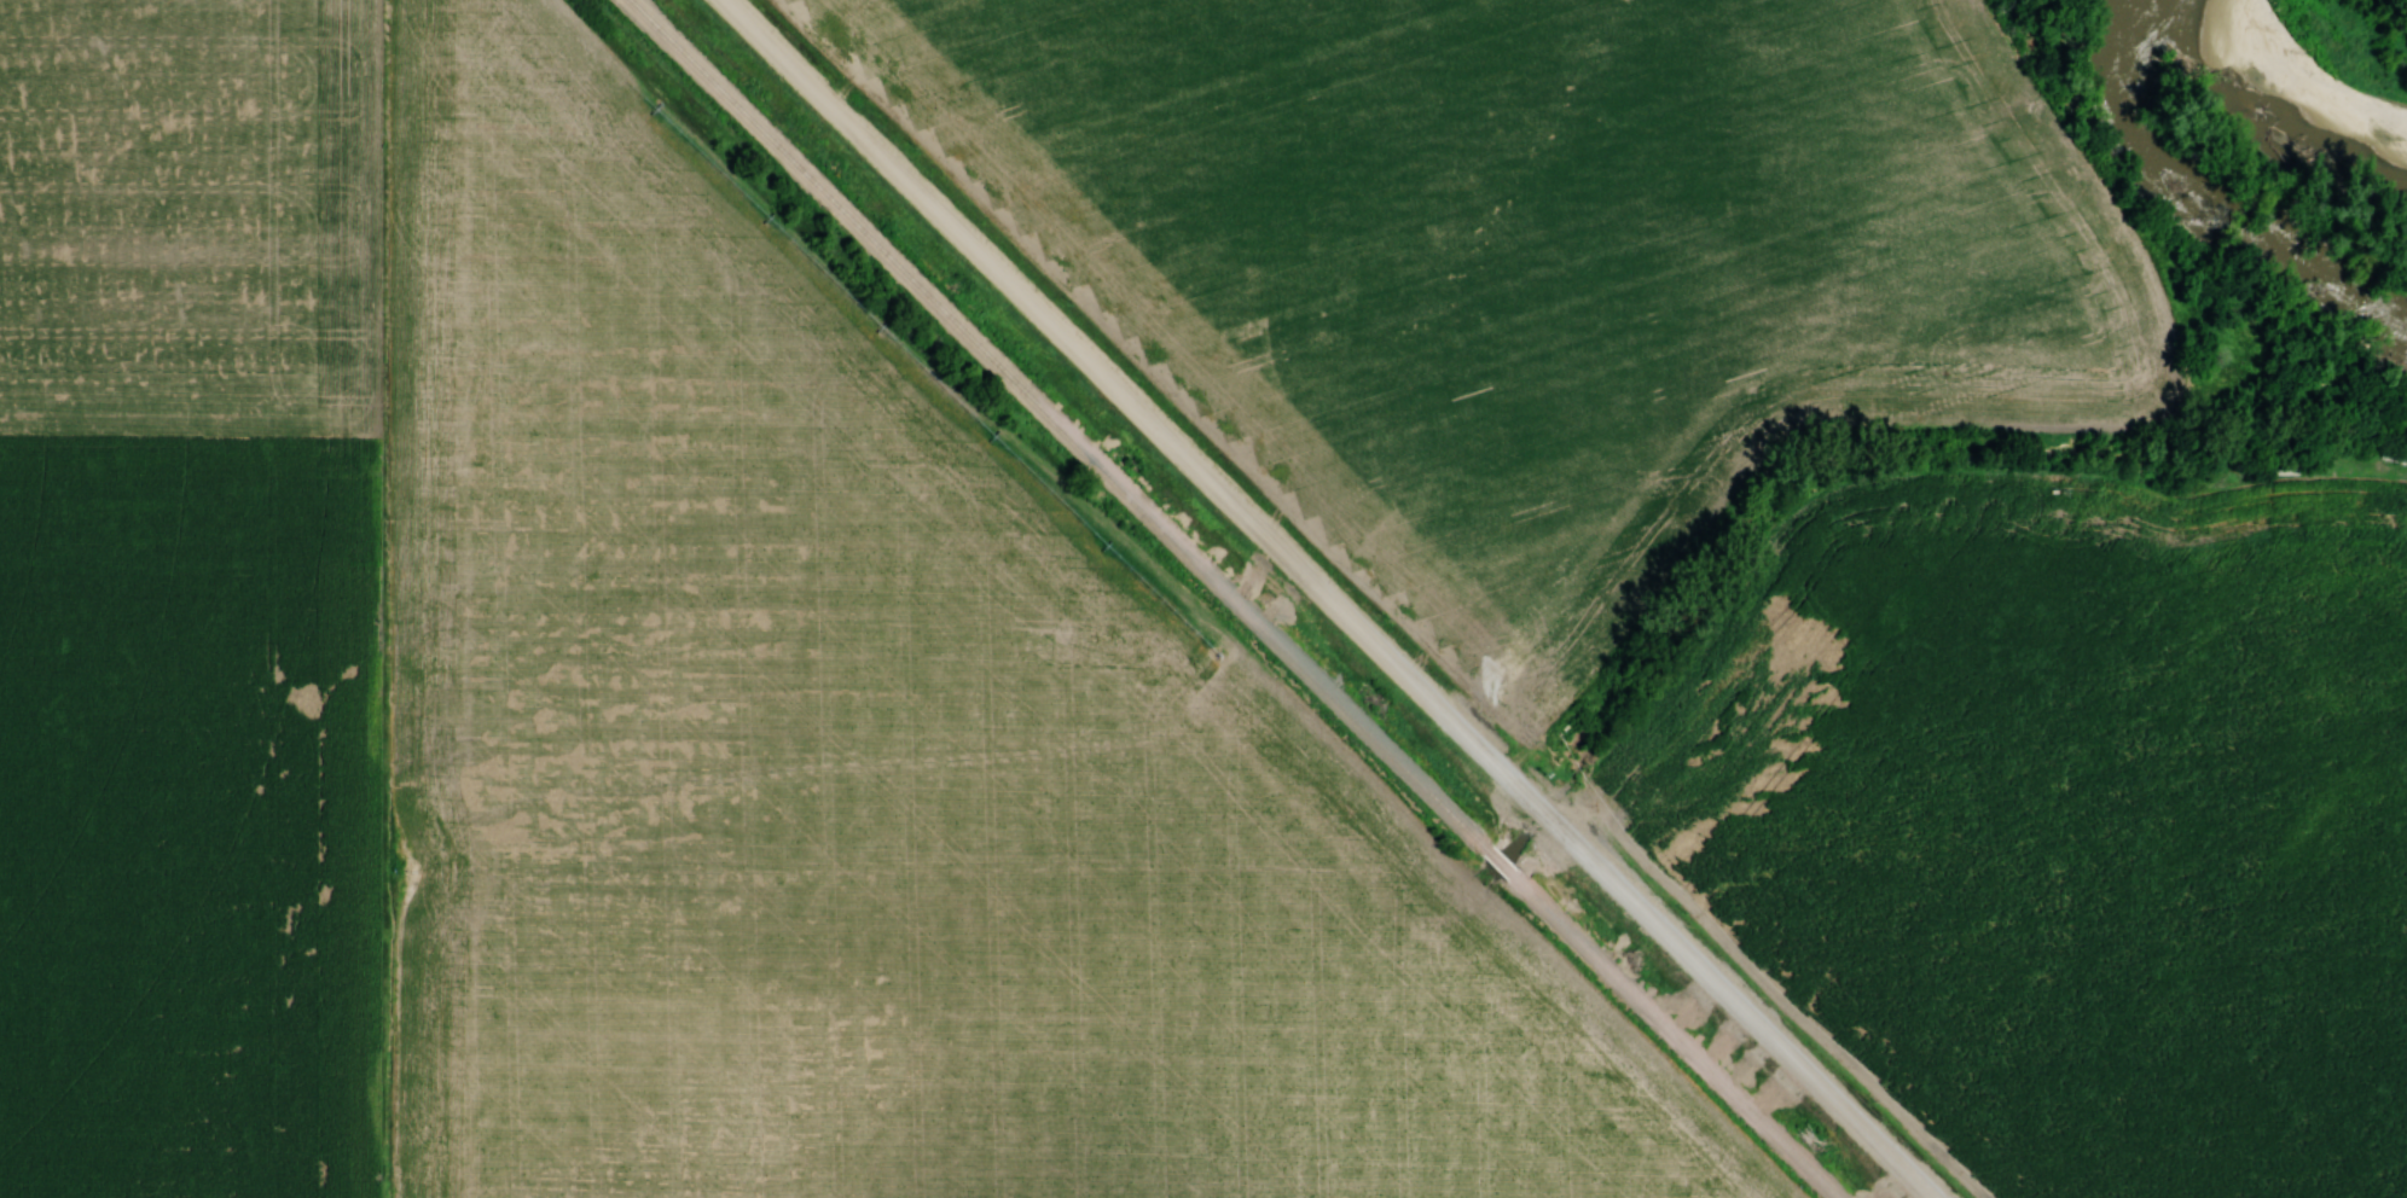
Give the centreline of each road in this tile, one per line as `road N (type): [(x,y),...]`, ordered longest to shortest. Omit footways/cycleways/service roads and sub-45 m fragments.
road 1 (tertiary): [(1927,1197),(719,0)]

